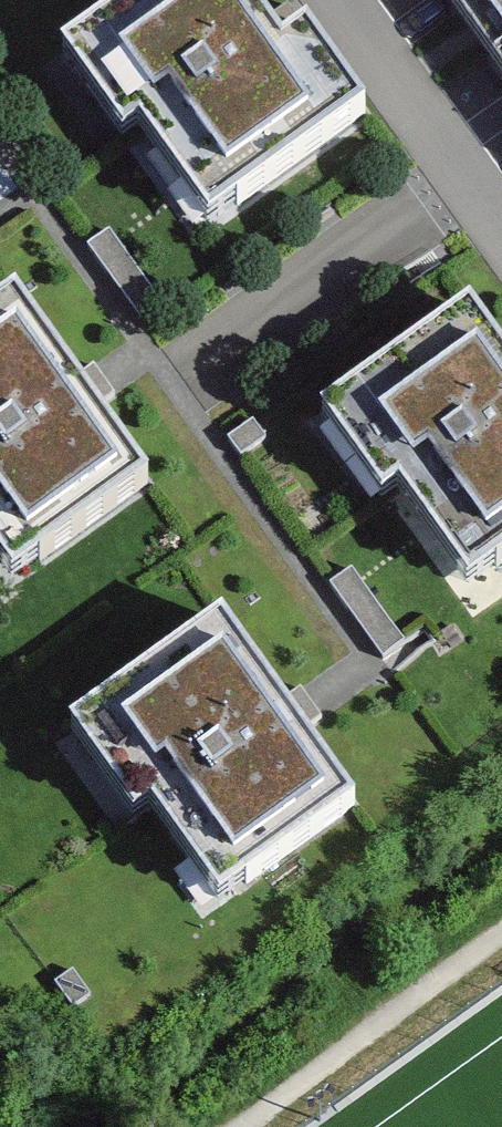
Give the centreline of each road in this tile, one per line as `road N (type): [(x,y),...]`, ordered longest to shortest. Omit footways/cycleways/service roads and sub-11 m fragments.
road 1 (track): [(254,1126),(501,947)]

